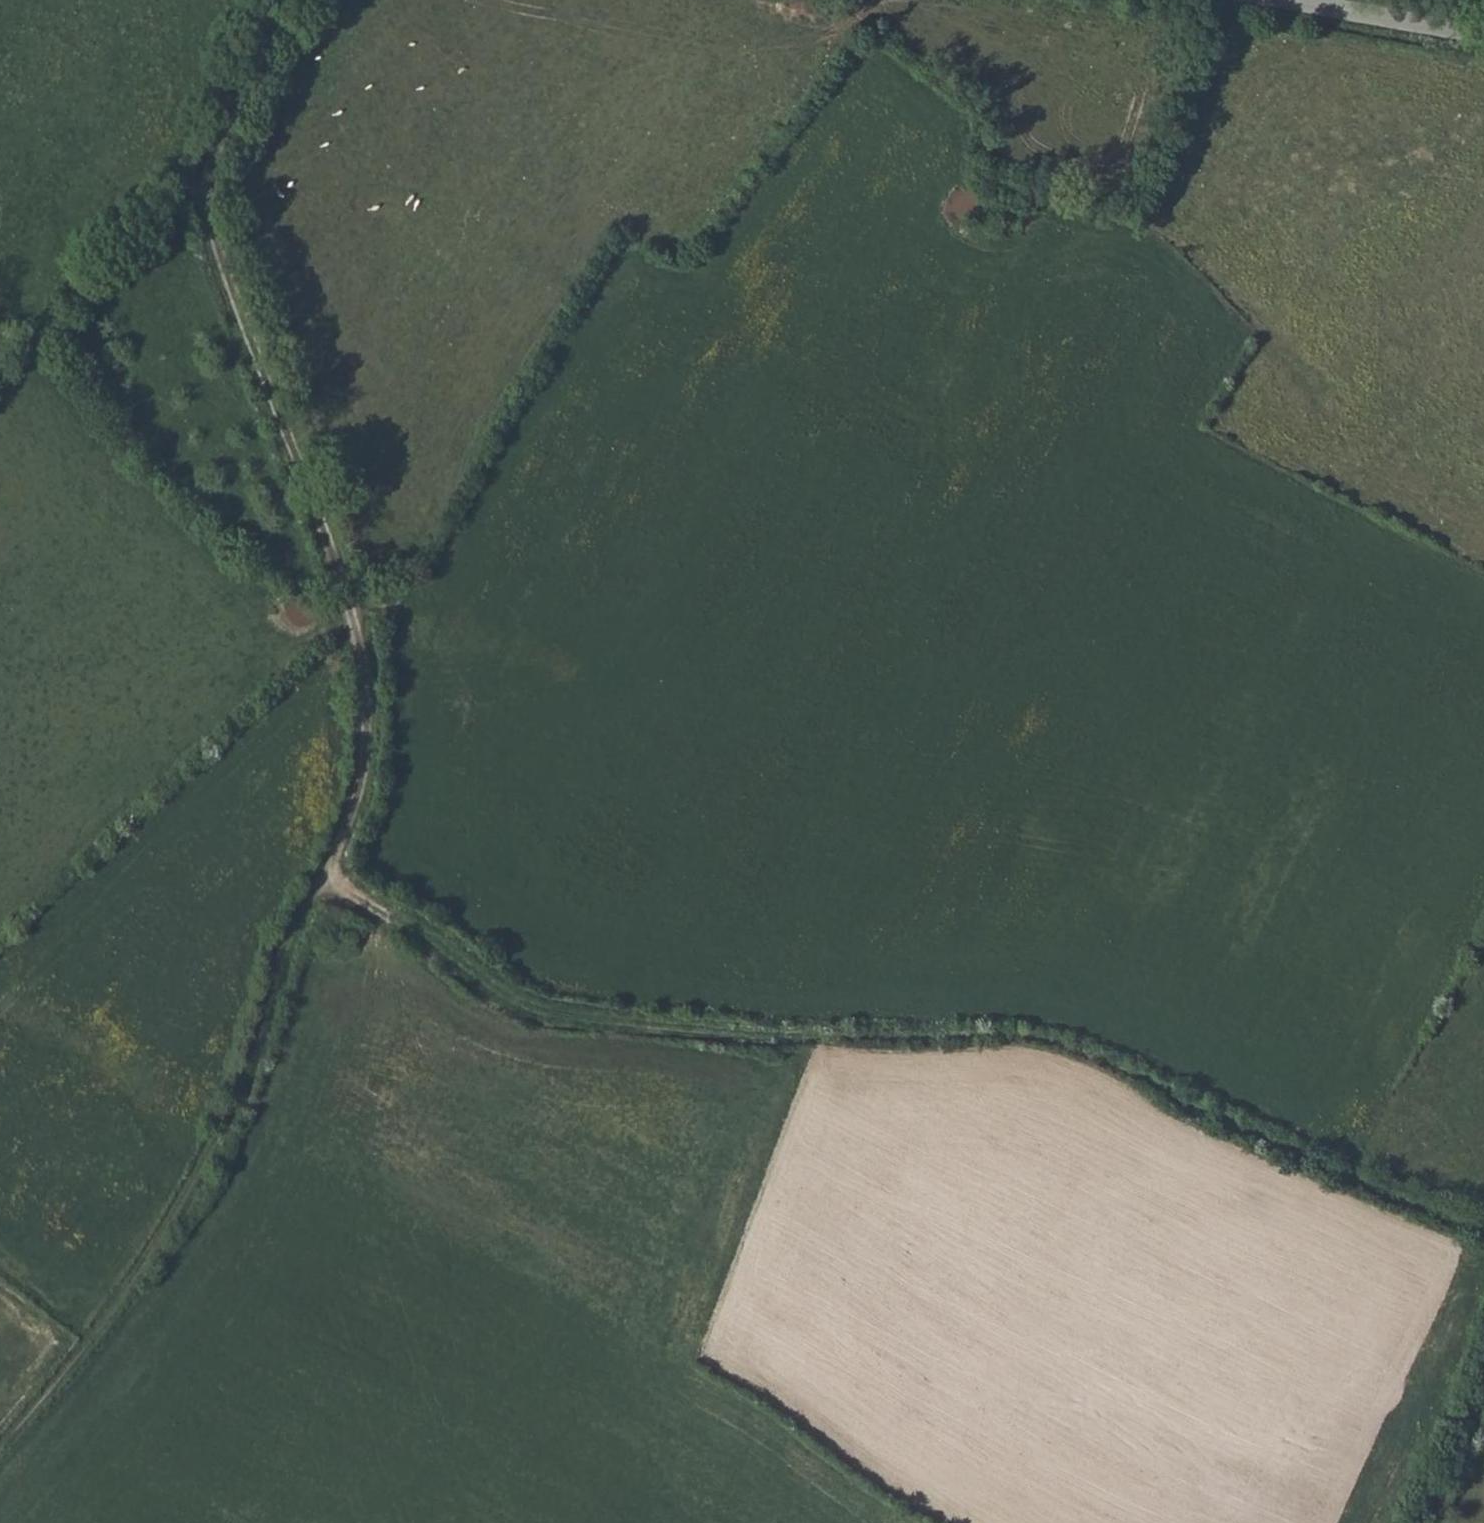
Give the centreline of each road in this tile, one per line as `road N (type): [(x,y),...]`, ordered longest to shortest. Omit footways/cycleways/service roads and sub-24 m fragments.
road 1 (track): [(276,0),(216,153),(209,200),(227,293),(365,667),(362,759),(335,862)]
road 2 (unclassified): [(1289,0),(1483,45)]

